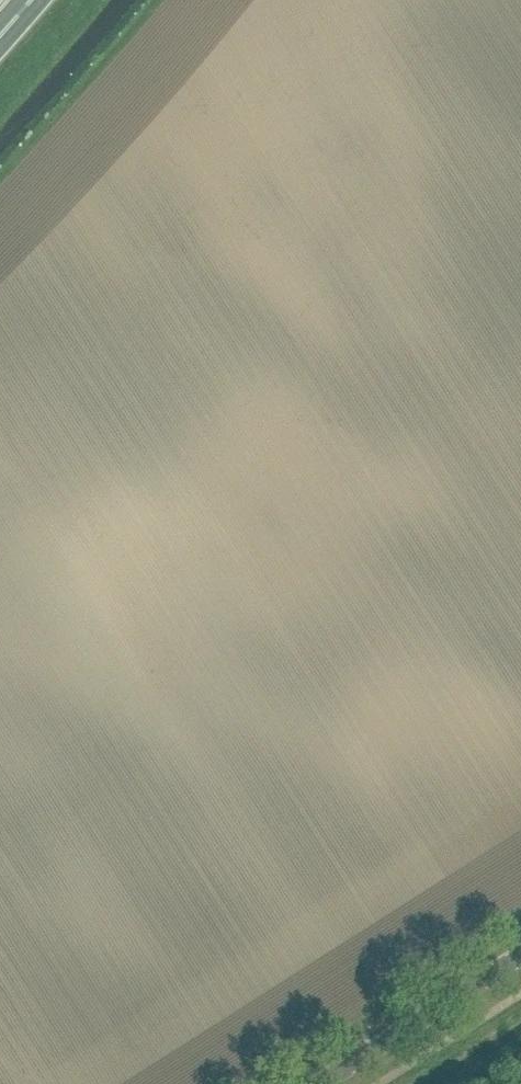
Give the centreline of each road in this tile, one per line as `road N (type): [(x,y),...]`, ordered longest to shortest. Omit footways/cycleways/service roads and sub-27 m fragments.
road 1 (tertiary): [(317,1083),(520,953)]

